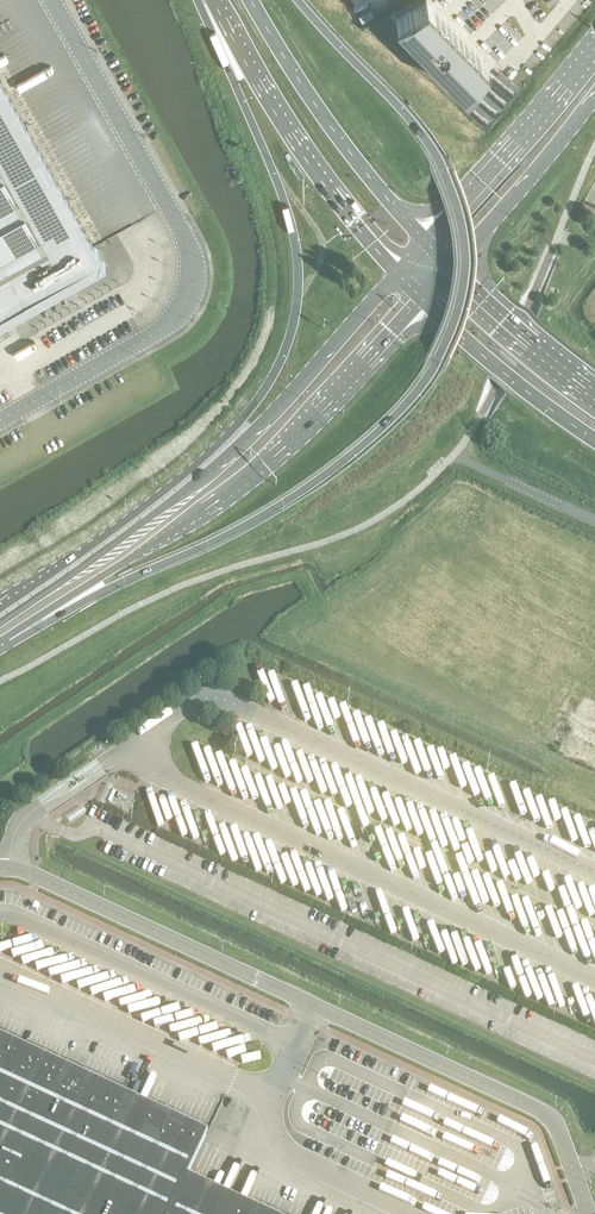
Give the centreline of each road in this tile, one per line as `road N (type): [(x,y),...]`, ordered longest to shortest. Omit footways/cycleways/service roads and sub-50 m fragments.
road 1 (trunk): [(3,640),(296,496),(388,425),(452,334),(466,259),(450,183),(424,134),(298,0)]
road 2 (trunk): [(205,0),(291,224),(299,291),(291,332),(263,393),(194,466),(0,608)]
road 3 (unclassified): [(573,1170),(554,1123),(540,1112),(35,877),(0,869)]
road 4 (primary): [(3,640),(188,521),(268,459),(423,300)]
road 5 (primary): [(399,275),(219,465),(0,623)]
road 6 (trunk): [(214,0),(291,136),(399,275)]
road 7 (trunk): [(427,242),(319,108),(250,0)]
road 8 (primary): [(594,46),(427,242)]
road 9 (trunk): [(423,300),(594,439)]
road 10 (primary): [(452,268),(594,101)]
road 11 (trunk): [(594,389),(452,268)]
road 12 (track): [(280,187),(322,244),(299,291)]

